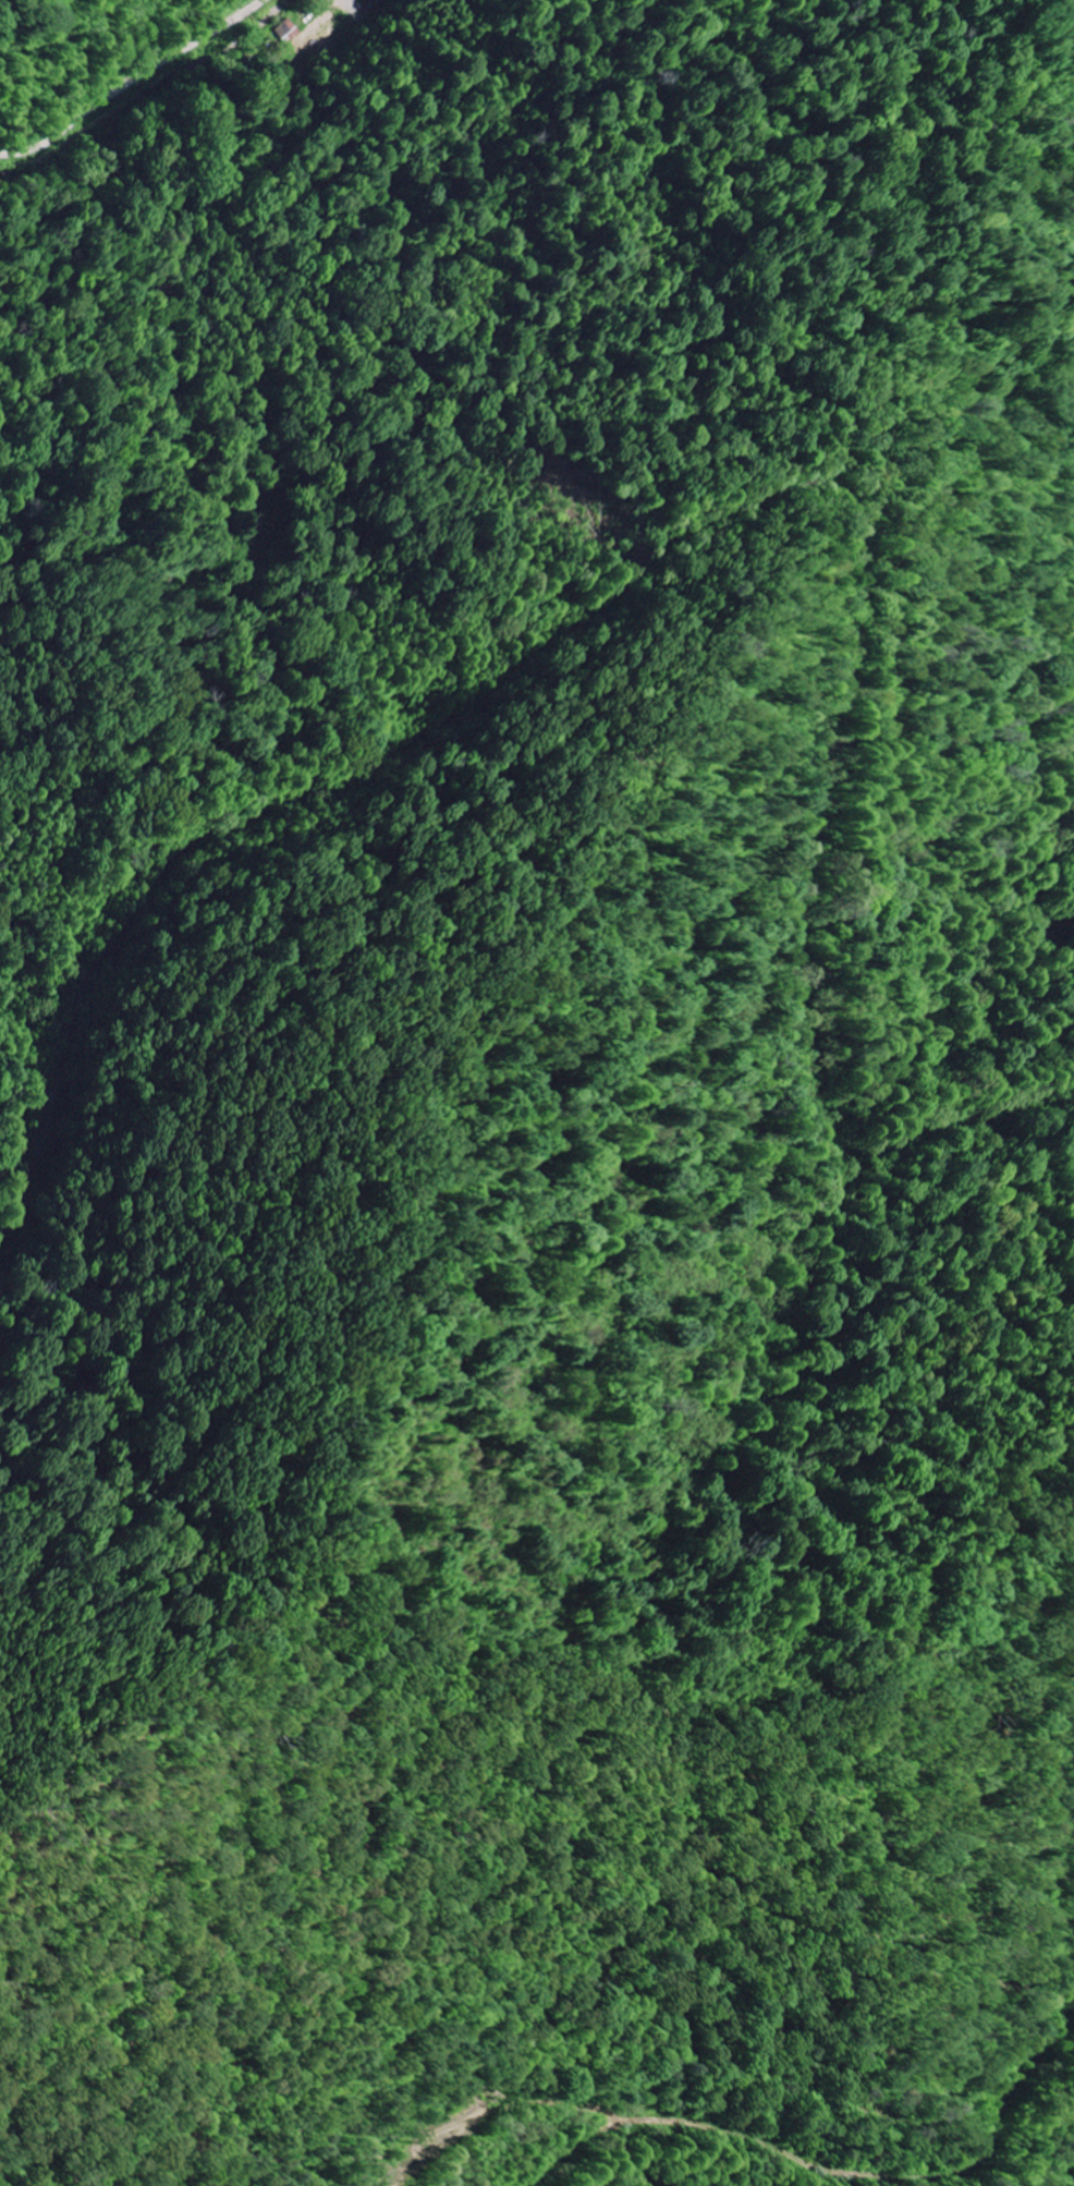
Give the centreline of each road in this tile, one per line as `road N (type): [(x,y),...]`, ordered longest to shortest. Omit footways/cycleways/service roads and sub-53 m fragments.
road 1 (residential): [(267,0),(56,138),(0,154)]

